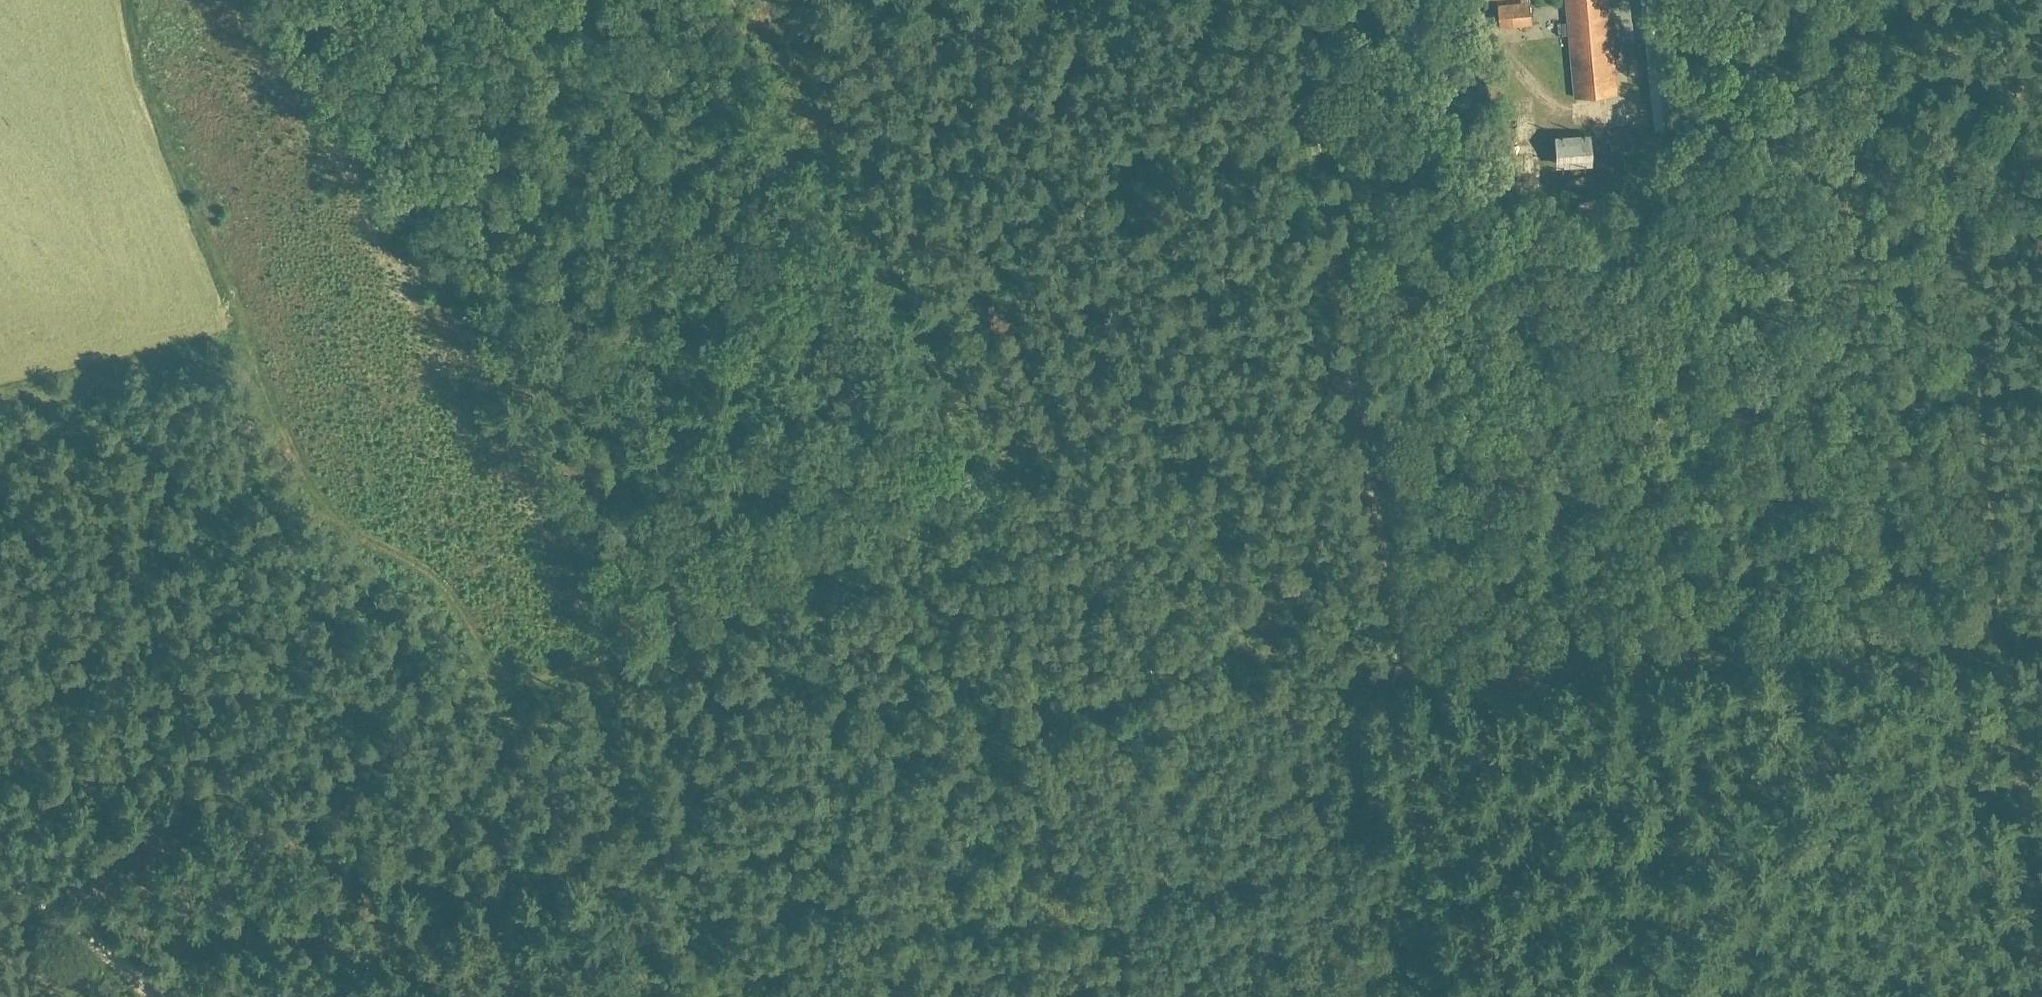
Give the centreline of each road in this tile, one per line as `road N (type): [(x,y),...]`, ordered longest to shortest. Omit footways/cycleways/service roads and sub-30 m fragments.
road 1 (track): [(1456,996),(1292,0)]
road 2 (track): [(1384,593),(2041,572)]
road 3 (track): [(147,0),(155,76),(231,236),(266,342)]
road 4 (track): [(0,864),(163,996)]

